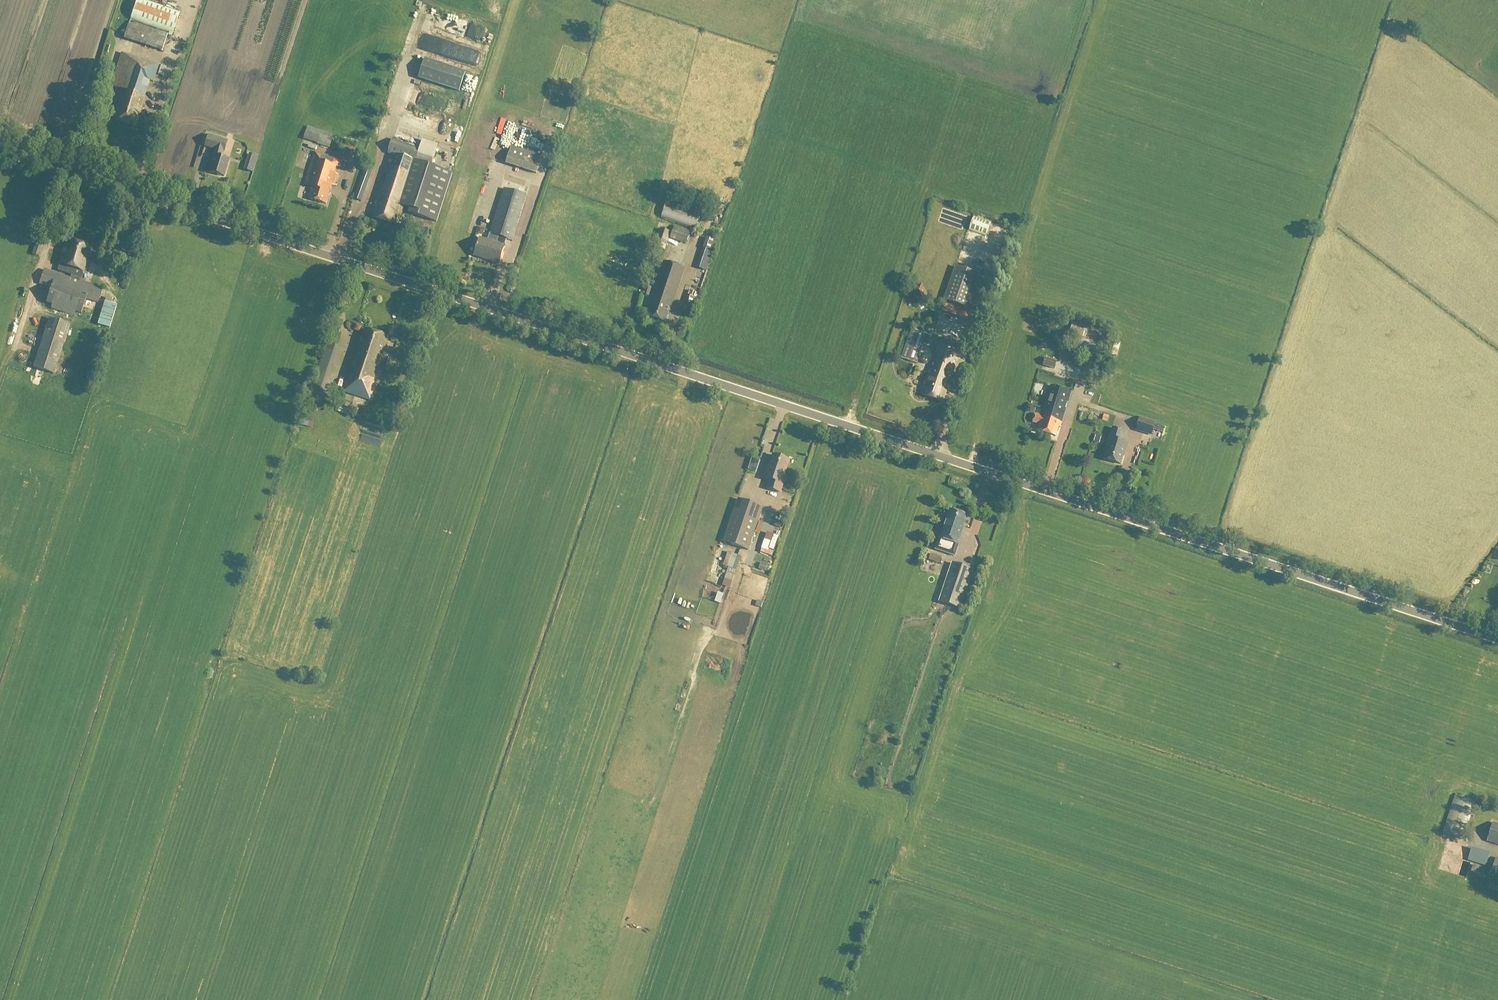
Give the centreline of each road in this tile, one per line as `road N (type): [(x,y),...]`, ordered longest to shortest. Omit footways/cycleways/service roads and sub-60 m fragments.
road 1 (unclassified): [(1497,640),(0,150)]

